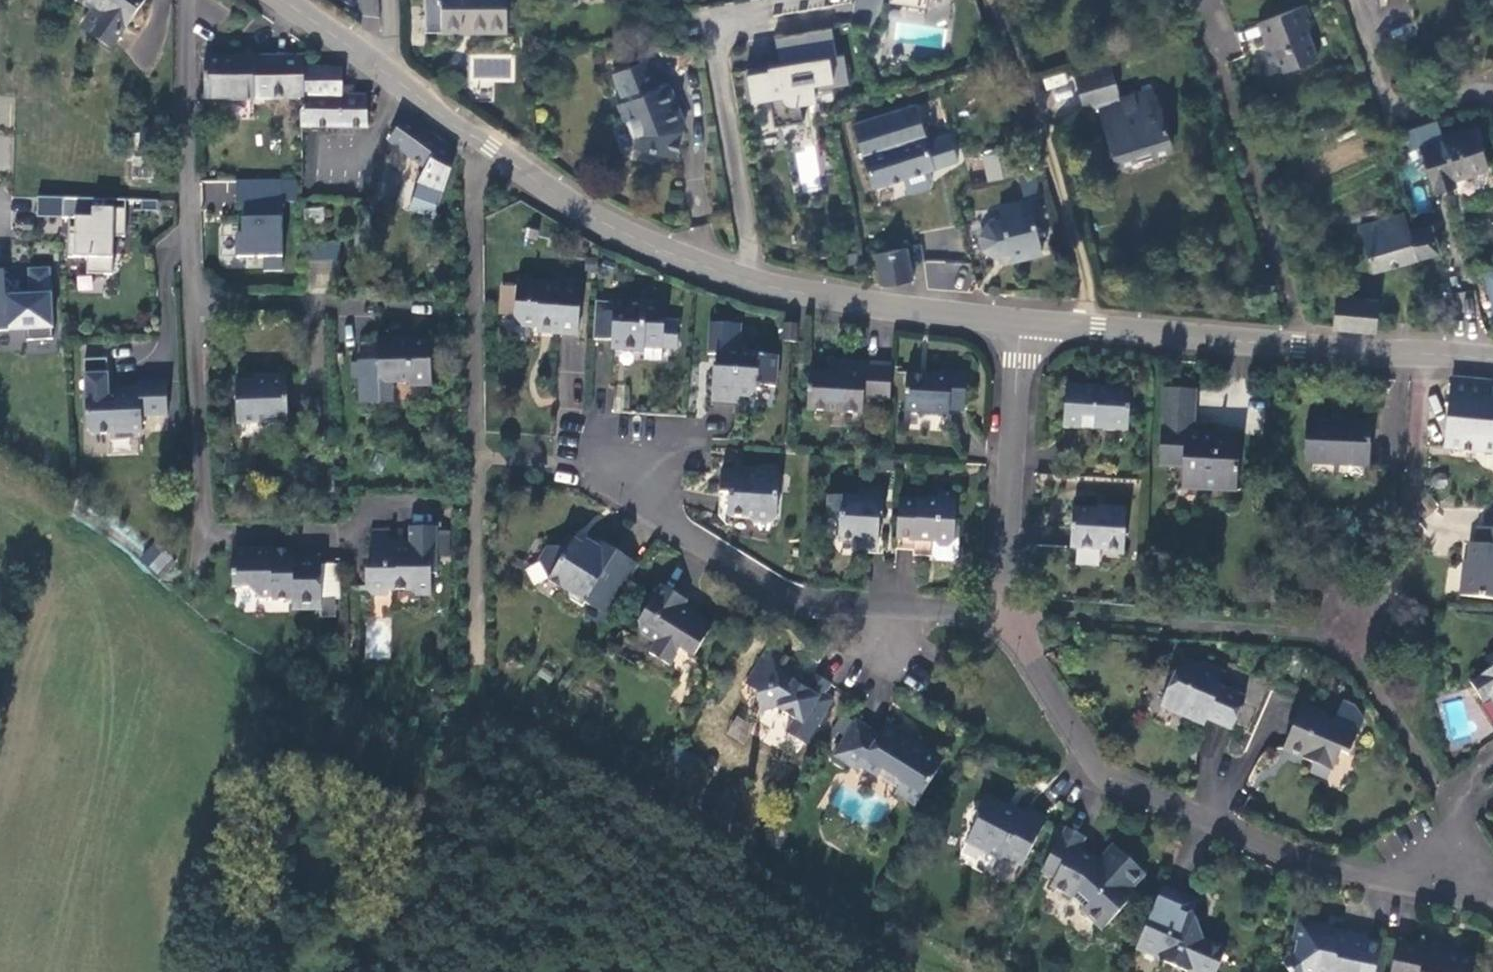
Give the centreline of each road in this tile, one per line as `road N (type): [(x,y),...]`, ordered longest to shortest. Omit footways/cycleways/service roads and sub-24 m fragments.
road 1 (tertiary): [(385,71),(587,214),(665,251),(790,292),(1020,321)]
road 2 (residential): [(1003,611),(1105,775),(1290,855),(1389,878),(1468,879),(1443,792)]
road 3 (residential): [(334,534),(207,531),(186,0)]
road 4 (residential): [(1003,611),(799,599),(767,589),(568,460)]
road 5 (tertiary): [(1020,321),(1492,360)]
road 6 (residential): [(1020,321),(1003,611)]
road 7 (residential): [(1492,92),(1422,114),(1402,110),(1388,96),(1354,0)]
road 8 (tertiary): [(282,0),(385,71)]

